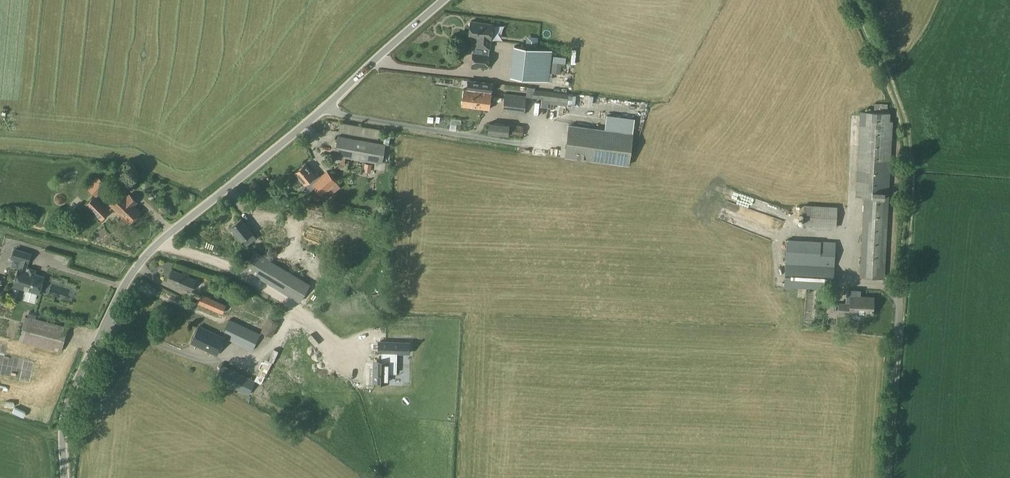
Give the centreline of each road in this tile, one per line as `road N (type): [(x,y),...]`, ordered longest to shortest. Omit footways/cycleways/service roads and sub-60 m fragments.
road 1 (unclassified): [(65,477),(71,392),(139,266),(446,0)]
road 2 (track): [(855,0),(906,134),(899,292)]
road 3 (unclassified): [(887,477),(899,292)]

